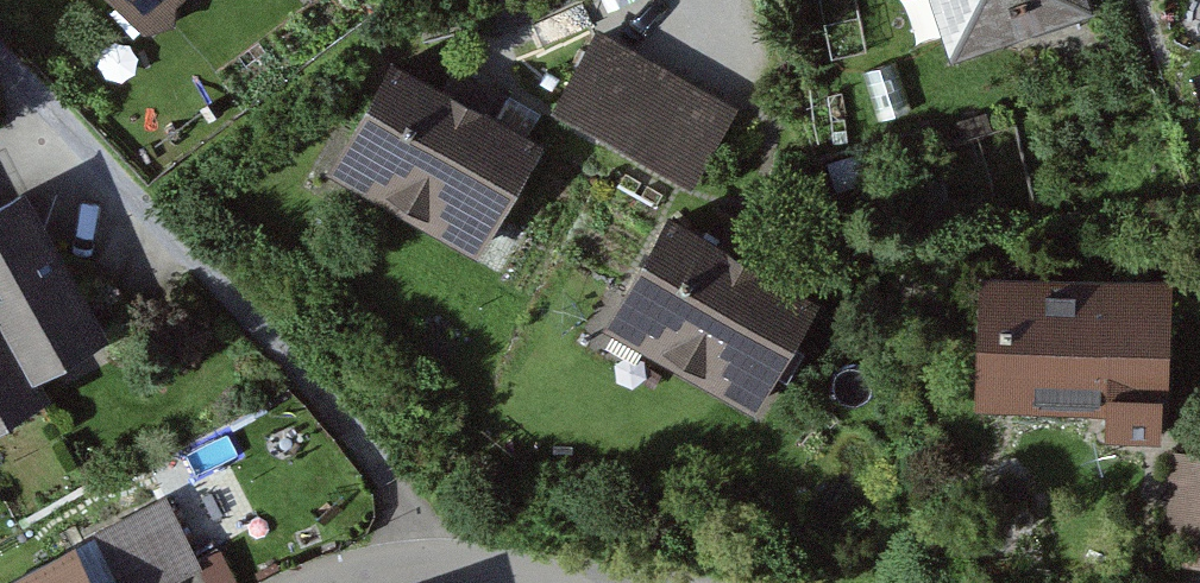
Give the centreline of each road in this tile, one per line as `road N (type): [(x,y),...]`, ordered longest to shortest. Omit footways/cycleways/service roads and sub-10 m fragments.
road 1 (residential): [(343,582),(456,554),(688,582)]

